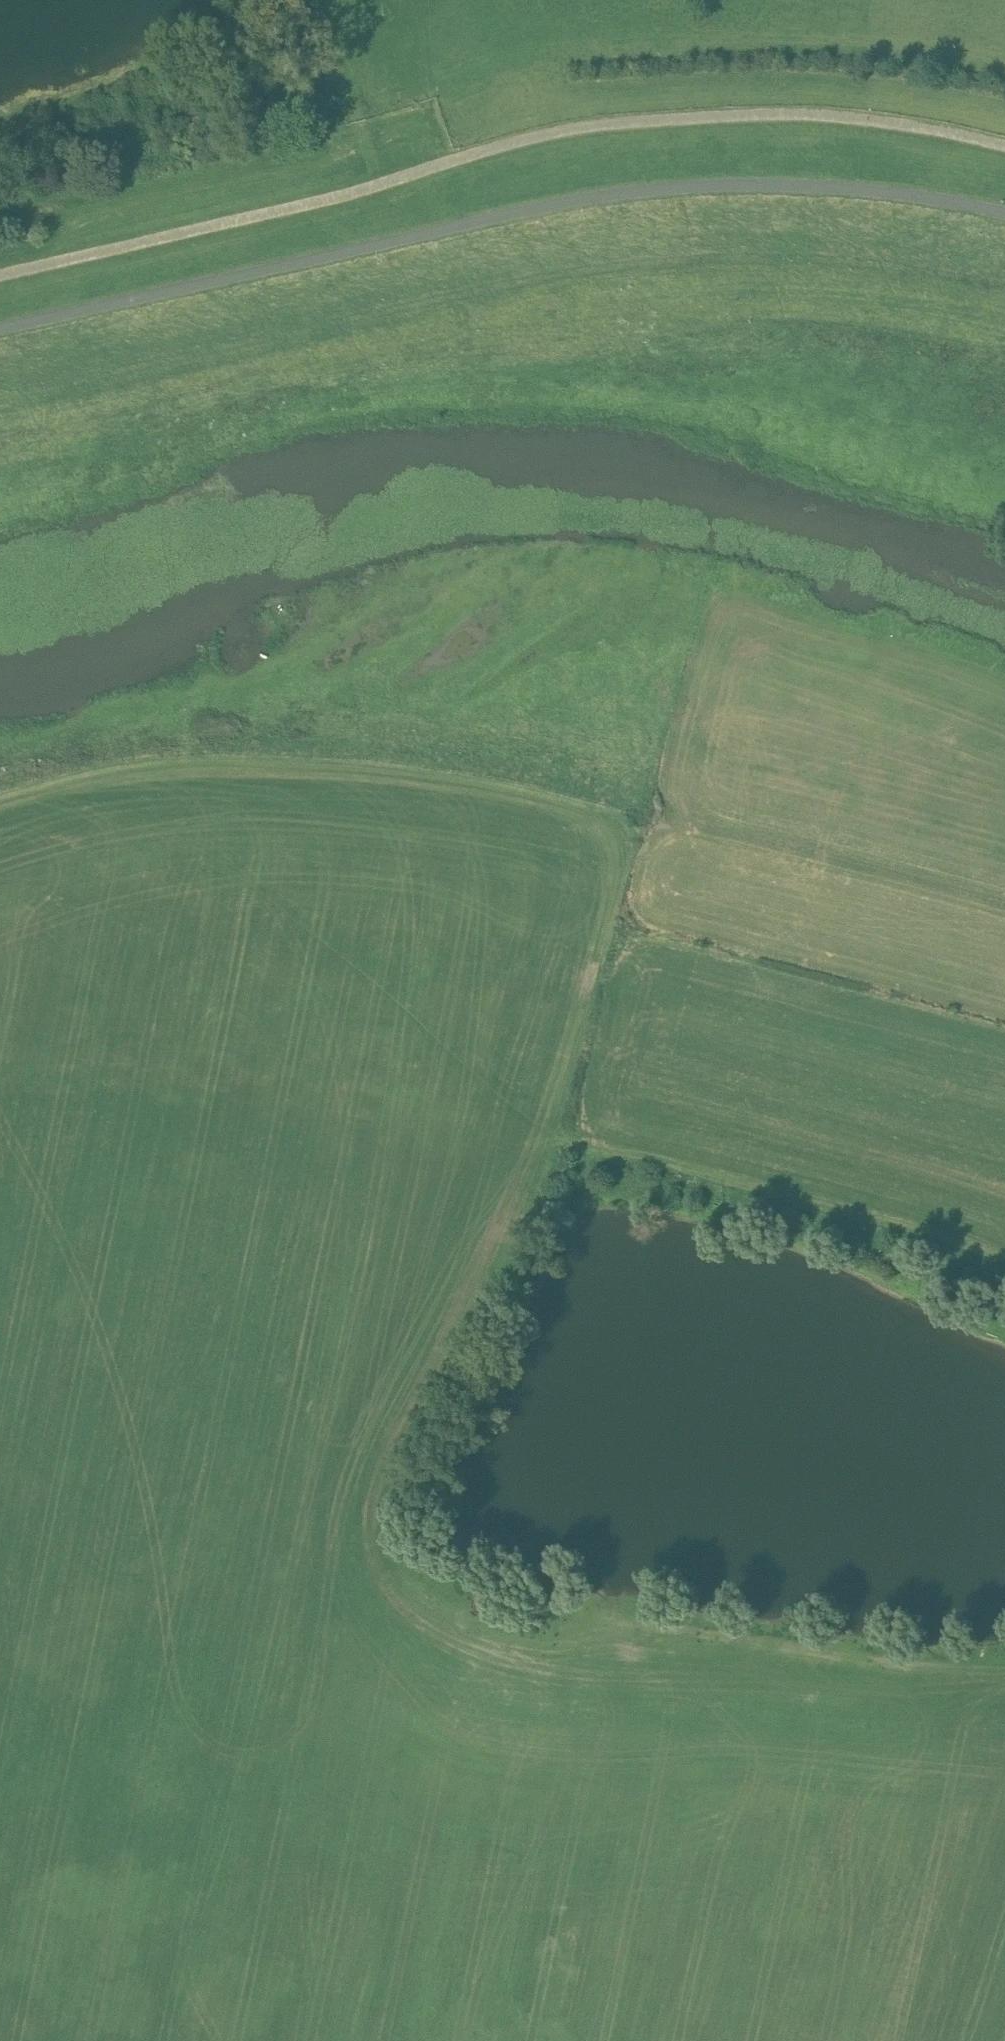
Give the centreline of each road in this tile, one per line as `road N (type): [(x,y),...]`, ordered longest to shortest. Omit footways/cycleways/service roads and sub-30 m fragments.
road 1 (track): [(0,276),(347,196),(476,153),(607,125),(804,114),(1004,147)]

